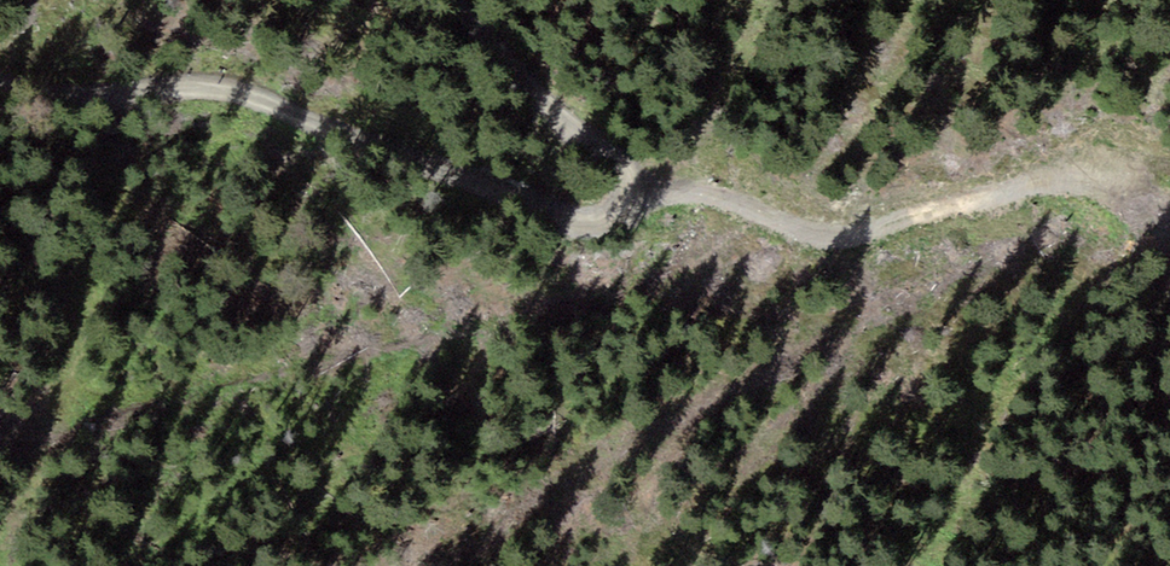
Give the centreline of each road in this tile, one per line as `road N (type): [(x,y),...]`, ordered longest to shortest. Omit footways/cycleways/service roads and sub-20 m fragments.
road 1 (track): [(452,0),(564,125),(624,171),(637,199),(630,219),(560,224),(389,148),(240,94),(171,87),(89,99),(0,82)]
road 2 (track): [(637,199),(691,190),(826,231),(1109,156),(1169,170)]

